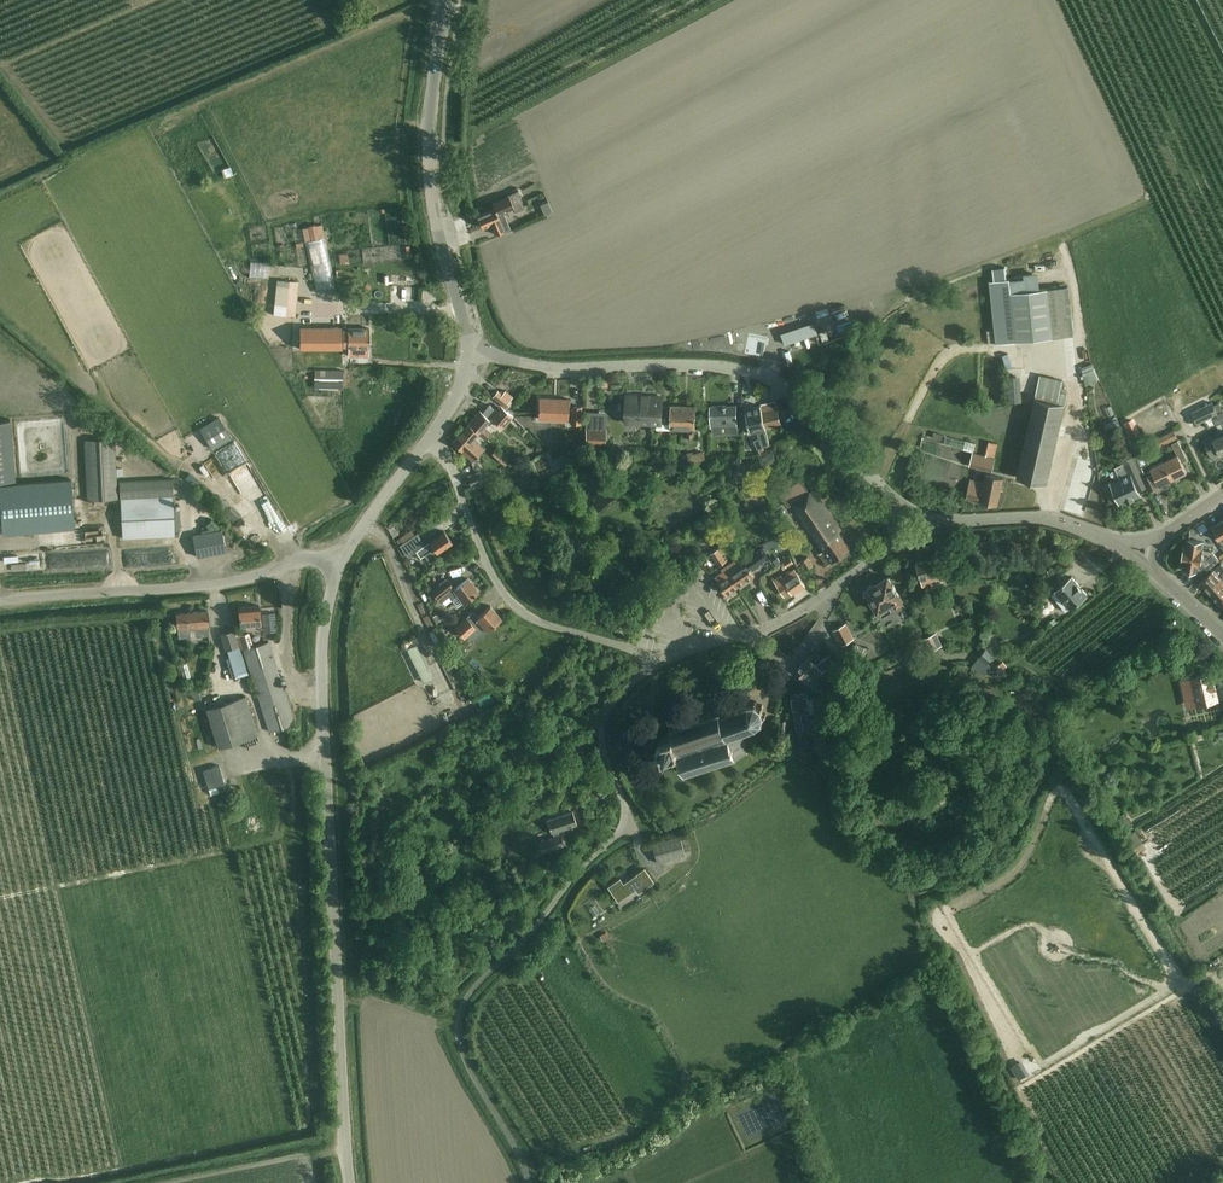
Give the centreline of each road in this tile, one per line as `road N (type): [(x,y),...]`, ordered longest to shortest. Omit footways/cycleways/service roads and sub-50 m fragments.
road 1 (unclassified): [(349,1182),(321,677),(325,613),(340,566)]
road 2 (secondary): [(900,506),(772,380),(751,371),(674,363),(549,368),(473,350)]
road 3 (unclassified): [(457,1033),(470,991),(622,826),(625,812),(602,742),(604,720),(657,664)]
road 4 (secondary): [(473,350),(431,171),(447,0)]
road 5 (unclassified): [(0,601),(201,588),(303,558),(340,566)]
road 6 (residential): [(657,664),(531,618),(511,601),(482,553),(455,479)]
road 7 (secondary): [(1134,551),(1051,515),(941,524)]
road 8 (unclassified): [(340,566),(432,435)]
road 9 (residential): [(754,634),(794,663),(833,590)]
road 10 (secondary): [(1222,632),(1134,551)]

